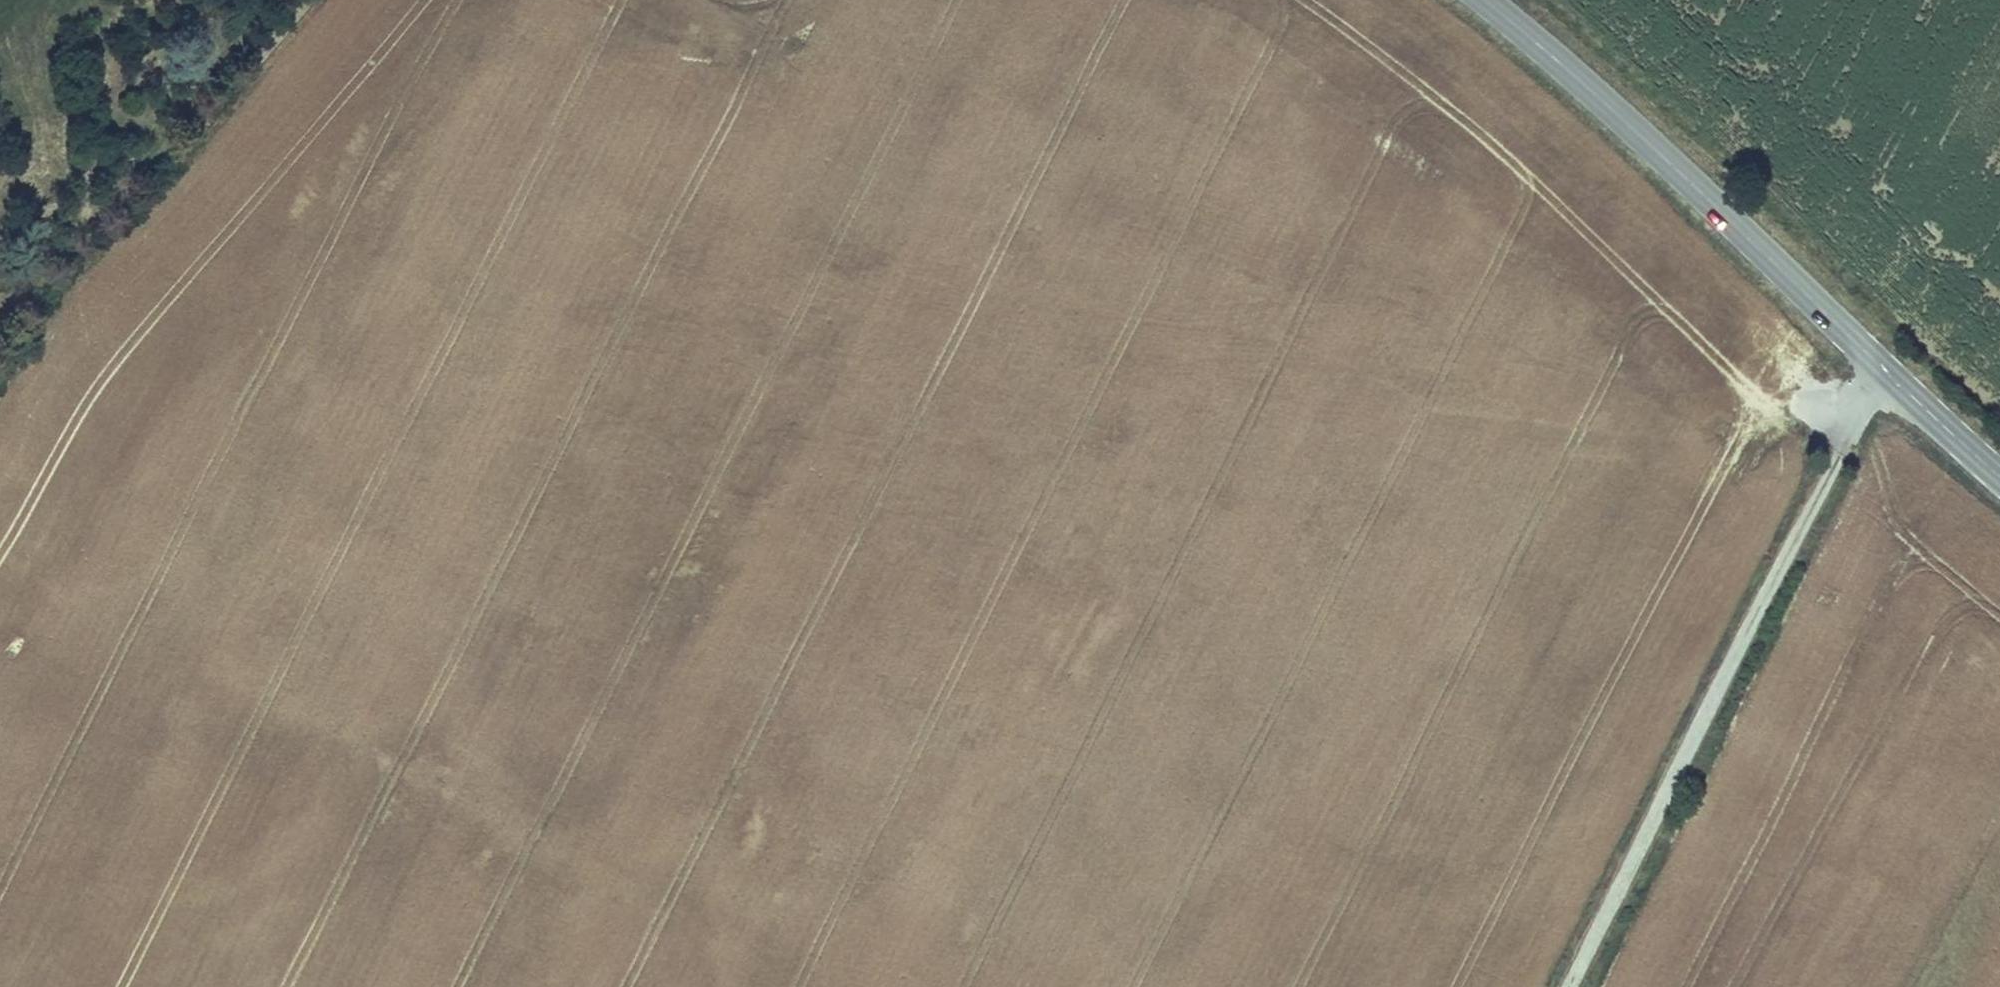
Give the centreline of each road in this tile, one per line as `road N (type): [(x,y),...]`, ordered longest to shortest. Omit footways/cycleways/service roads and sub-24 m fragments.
road 1 (secondary): [(1485,0),(1704,194),(1999,476)]

